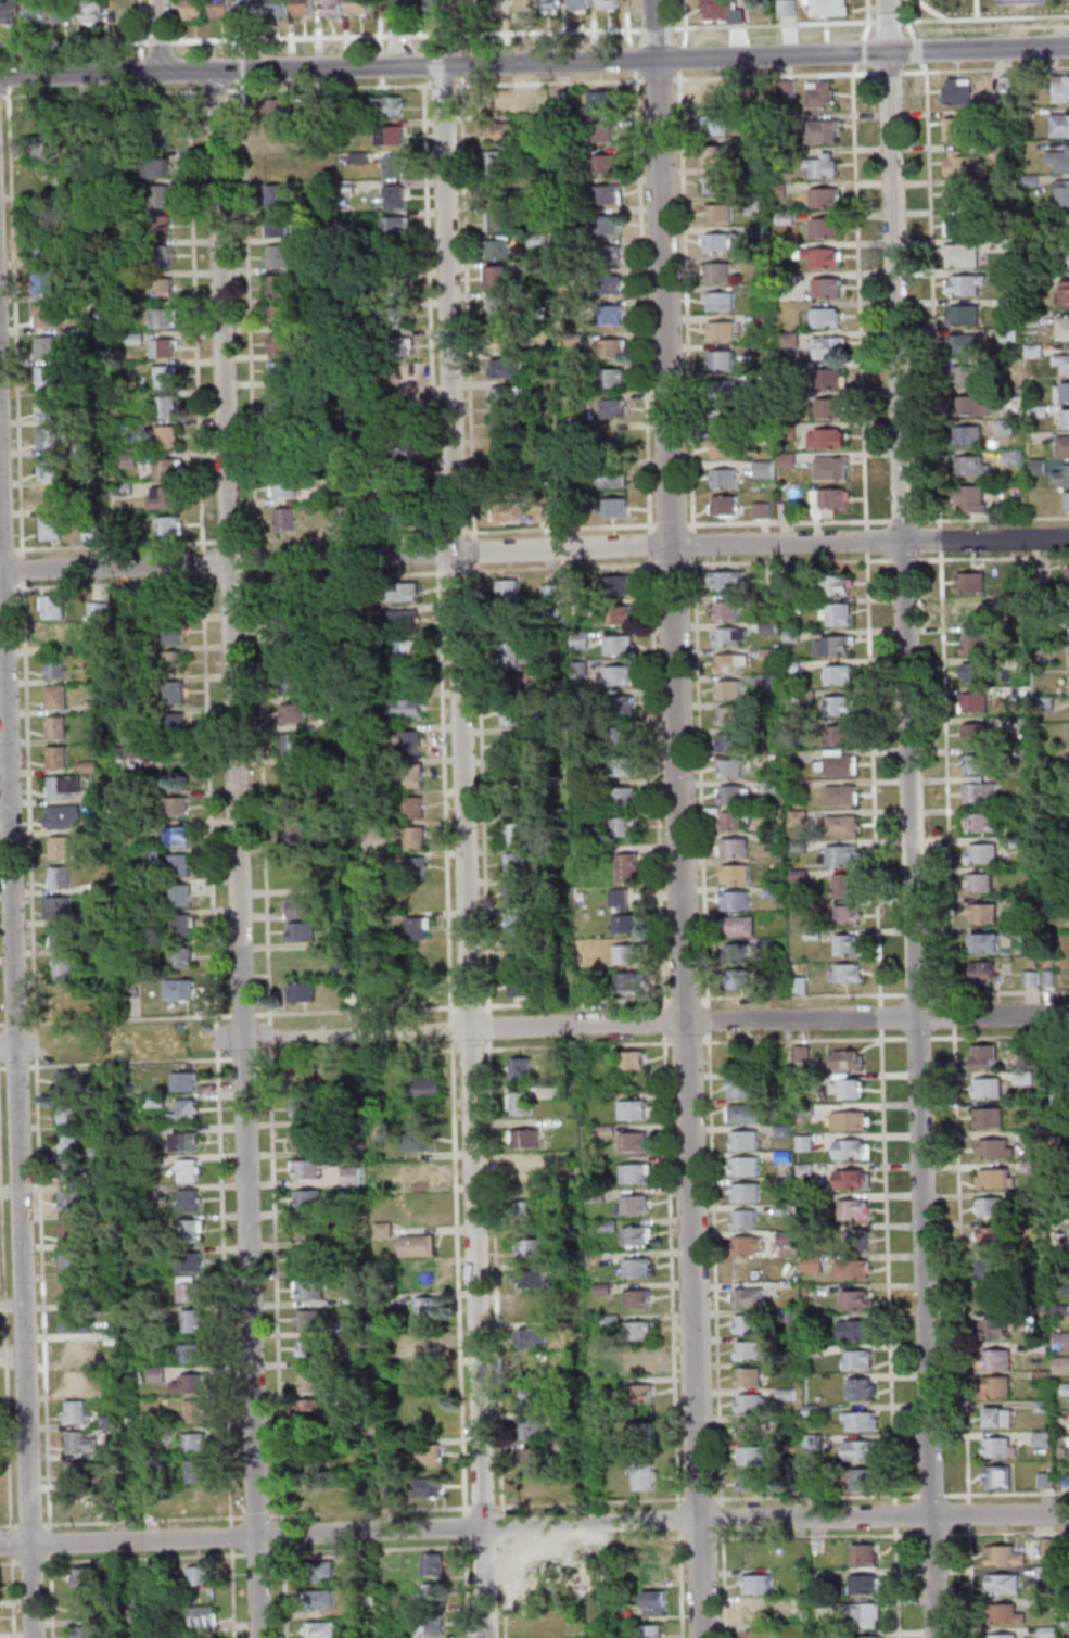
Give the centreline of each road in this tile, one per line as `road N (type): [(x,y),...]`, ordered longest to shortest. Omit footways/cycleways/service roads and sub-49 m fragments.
road 1 (residential): [(701,1637),(653,0)]
road 2 (residential): [(931,1637),(885,0)]
road 3 (residential): [(485,1637),(440,65)]
road 4 (residential): [(259,1637),(213,72)]
road 5 (residential): [(1068,1512),(0,1546)]
road 6 (residential): [(1068,539),(0,571)]
road 7 (tertiary): [(1068,47),(0,76)]
road 8 (residential): [(32,1637),(0,571)]
road 9 (residential): [(1068,1015),(241,1038)]

